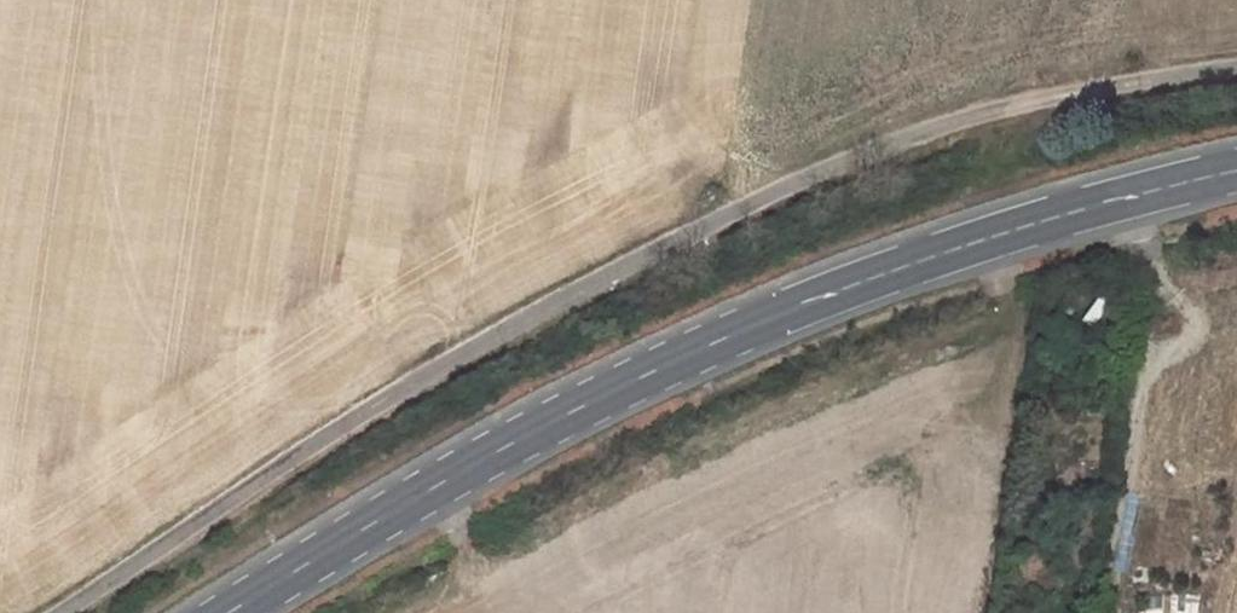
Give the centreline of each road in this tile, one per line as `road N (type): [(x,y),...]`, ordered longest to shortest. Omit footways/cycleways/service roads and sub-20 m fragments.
road 1 (unclassified): [(1236,65),(991,112),(769,191),(392,392),(54,612)]
road 2 (secondary): [(1236,166),(1066,209),(799,301),(561,418),(228,612)]

